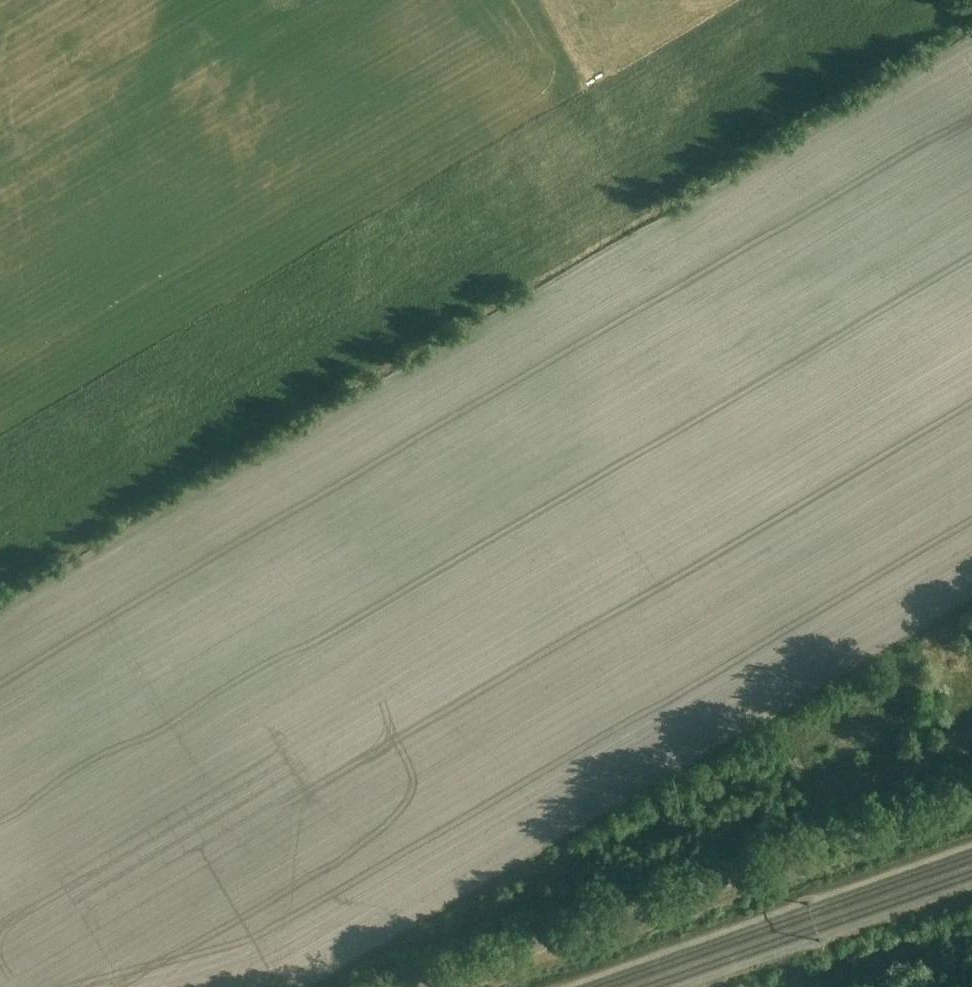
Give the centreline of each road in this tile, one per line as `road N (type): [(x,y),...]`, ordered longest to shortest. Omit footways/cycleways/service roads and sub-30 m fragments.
road 1 (unclassified): [(410,986),(971,793)]

